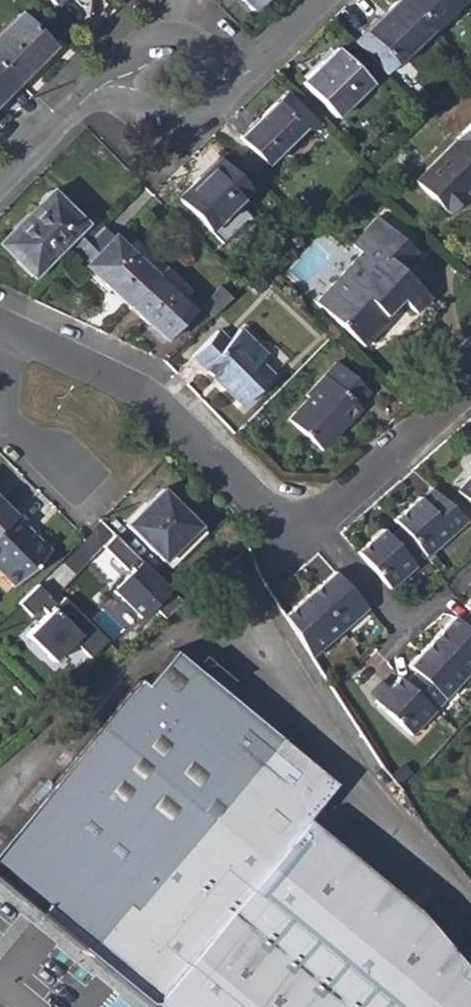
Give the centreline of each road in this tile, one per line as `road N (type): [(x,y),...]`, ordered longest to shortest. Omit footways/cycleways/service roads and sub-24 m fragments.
road 1 (residential): [(470,384),(326,513),(292,527),(263,512),(131,389),(0,328)]
road 2 (residential): [(249,75),(194,42),(150,41),(97,92)]
road 3 (residential): [(97,92),(149,115),(204,114),(249,75)]
road 4 (residential): [(0,185),(97,92)]

